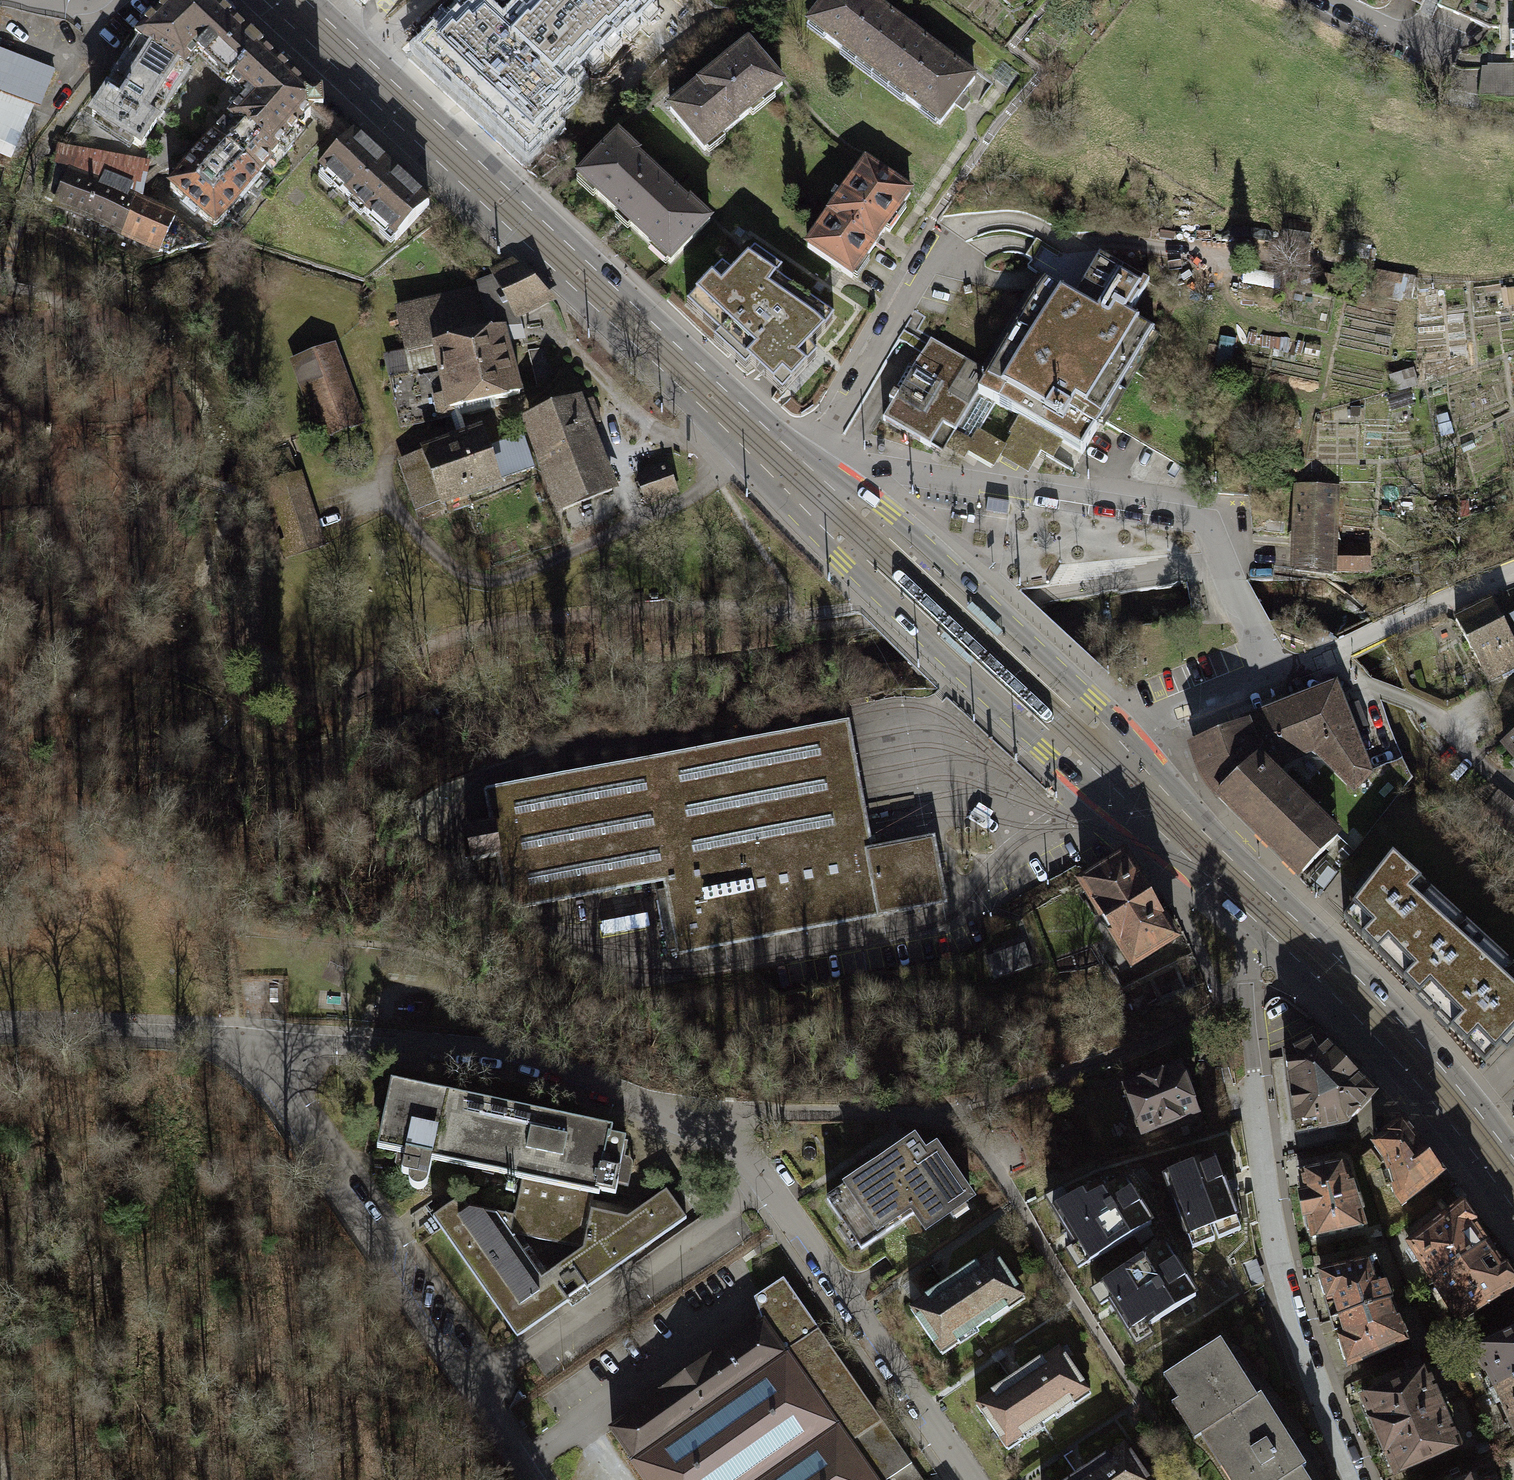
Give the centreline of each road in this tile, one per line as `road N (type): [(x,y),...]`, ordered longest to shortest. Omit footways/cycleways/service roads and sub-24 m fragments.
road 1 (secondary): [(256,0),(774,493)]
road 2 (secondary): [(811,455),(316,0)]
road 3 (residential): [(1278,922),(1253,957),(1244,1003),(1266,1188),(1288,1297),(1355,1479)]
road 4 (residential): [(1269,674),(1202,521),(894,470),(840,477)]
road 5 (residential): [(528,1479),(271,1079),(264,1044)]
road 6 (residential): [(264,1044),(516,1058),(716,1130)]
road 7 (secondary): [(774,493),(1044,753),(1122,776)]
road 8 (residential): [(973,1479),(766,1184),(716,1130)]
road 9 (secondary): [(1119,746),(1095,698),(908,526),(840,477)]
road 10 (secondary): [(1278,922),(1407,1050),(1513,1183)]
road 11 (residential): [(1269,674),(1329,656),(1513,573)]
road 12 (residential): [(0,1032),(264,1044)]
road 13 (secondary): [(1122,776),(1278,922)]
road 14 (residential): [(1119,746),(1170,709),(1269,674)]
road 15 (track): [(657,440),(606,402),(601,378),(547,329)]

